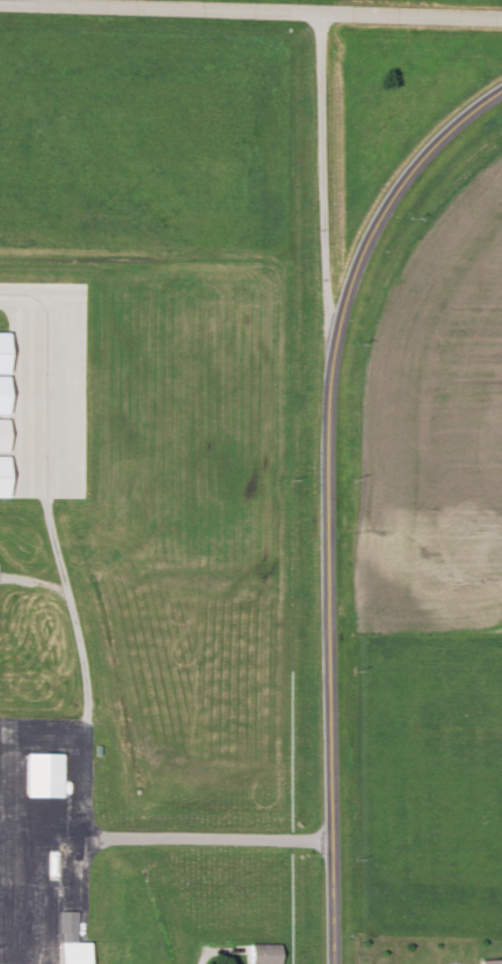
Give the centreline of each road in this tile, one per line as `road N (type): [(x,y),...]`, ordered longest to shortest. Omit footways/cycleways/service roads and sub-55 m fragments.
road 1 (tertiary): [(331,963),(325,445),(335,341)]
road 2 (residential): [(501,21),(0,5)]
road 3 (residential): [(335,341),(323,259),(317,15)]
road 4 (tertiary): [(335,341),(365,243),(386,204),(451,126),(501,92)]

